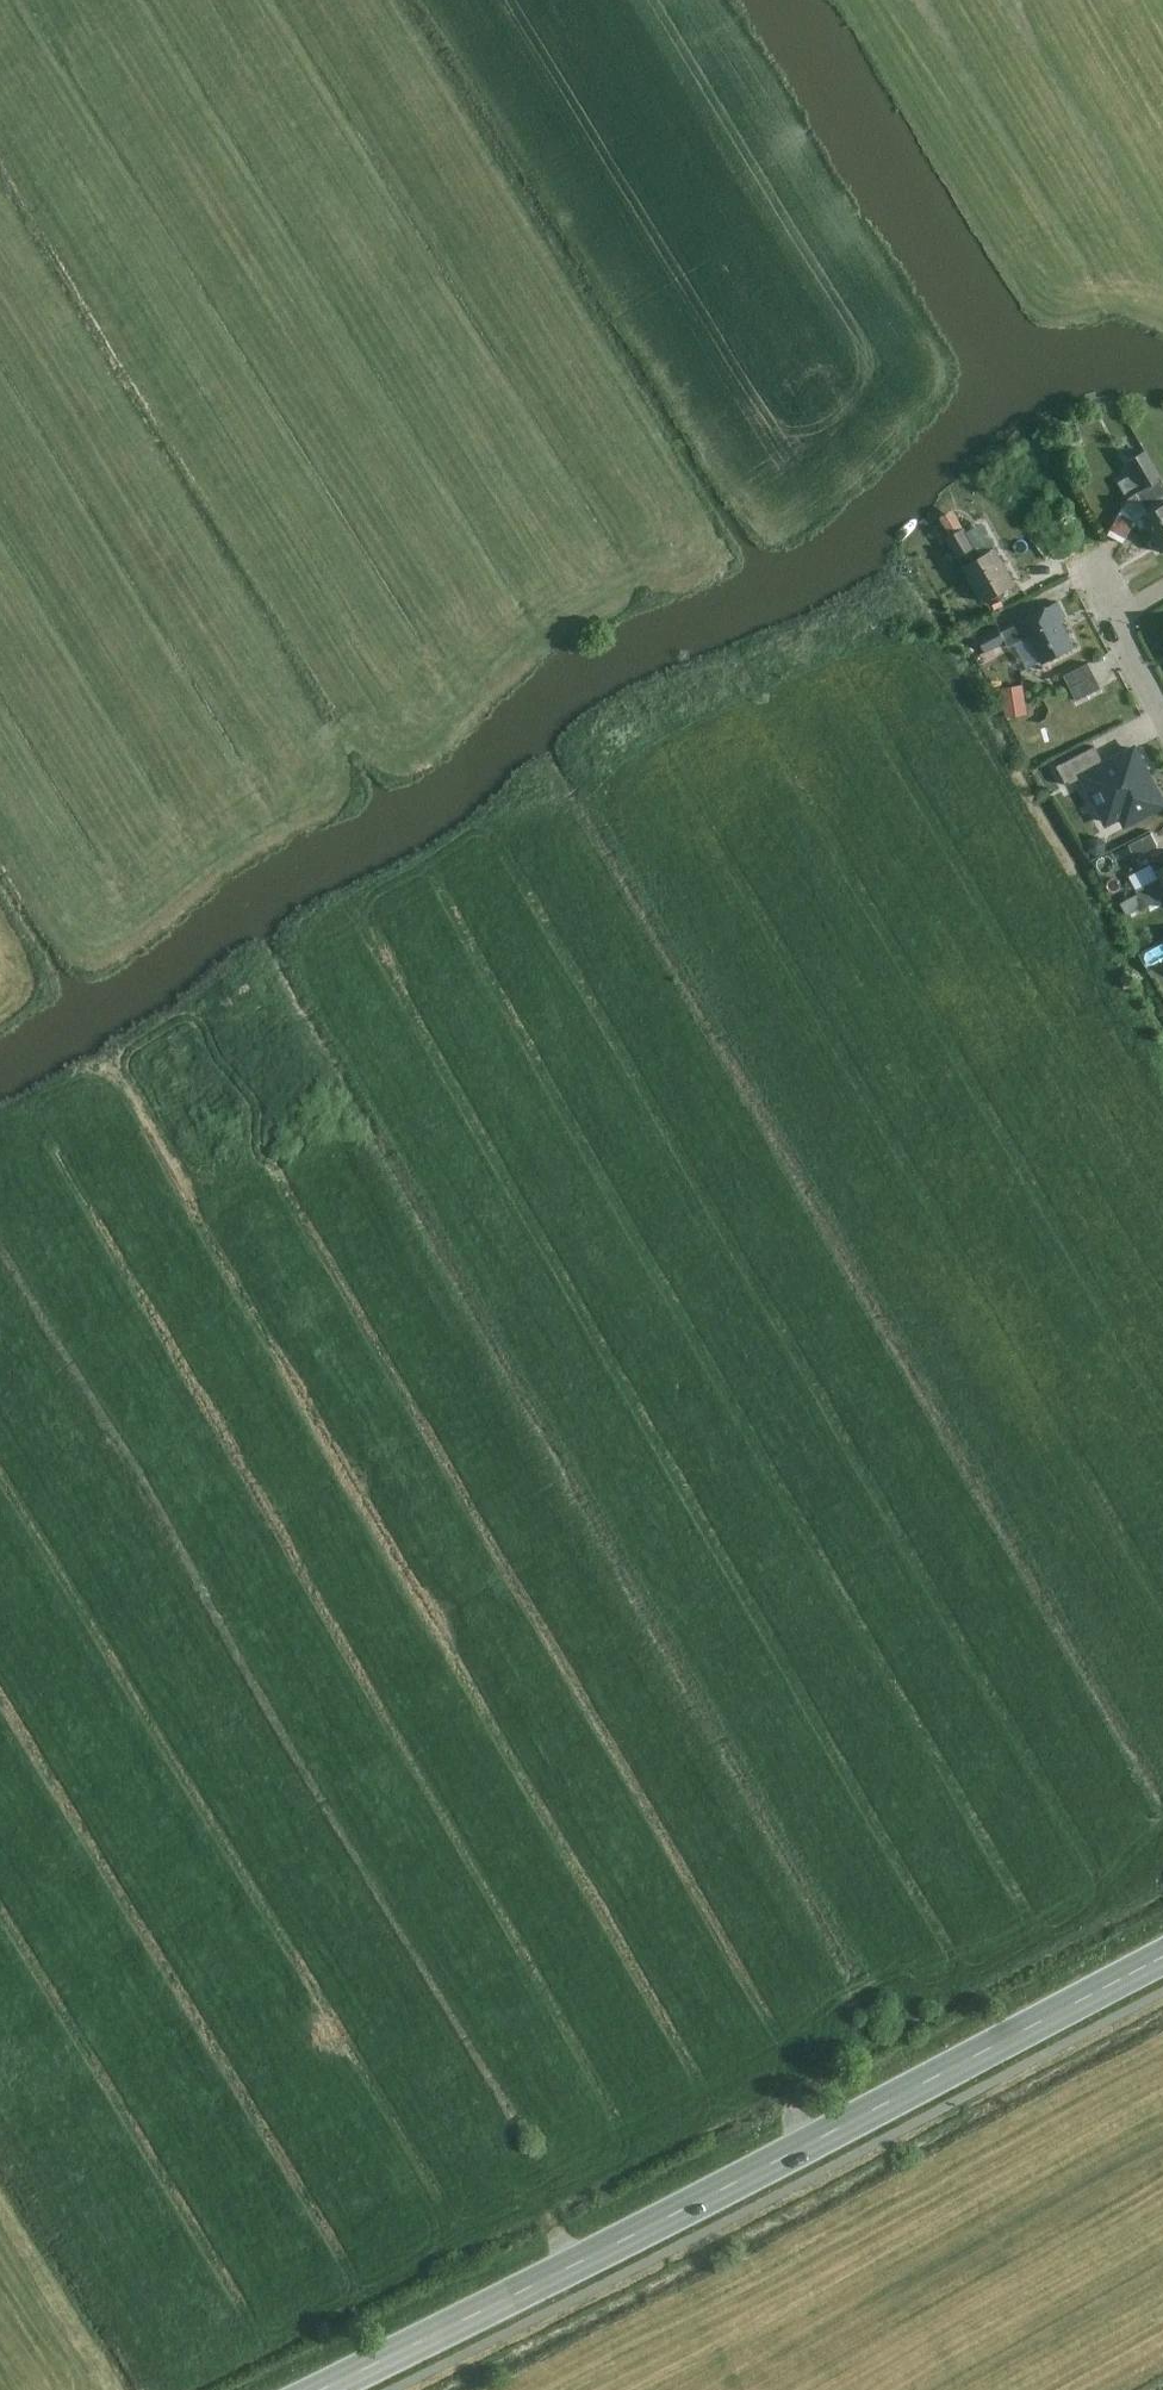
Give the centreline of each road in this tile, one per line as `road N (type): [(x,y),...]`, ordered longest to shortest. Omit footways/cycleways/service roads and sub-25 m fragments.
road 1 (secondary): [(1162,1958),(324,2389)]

